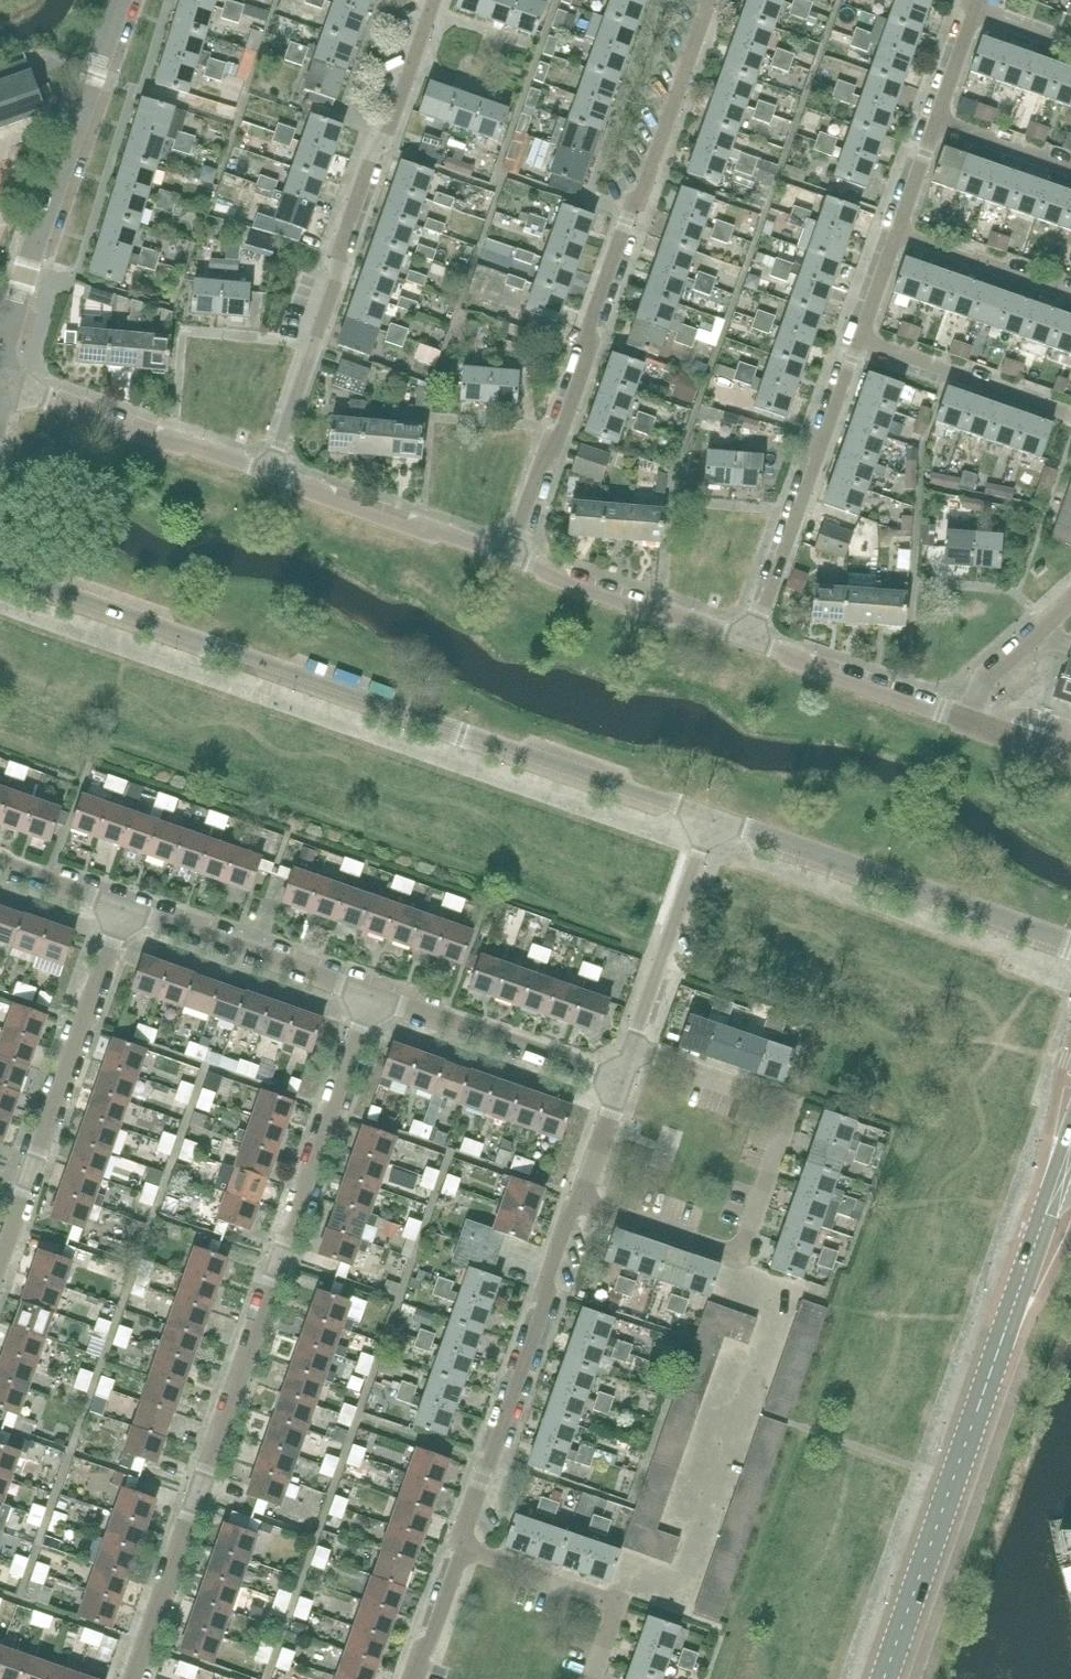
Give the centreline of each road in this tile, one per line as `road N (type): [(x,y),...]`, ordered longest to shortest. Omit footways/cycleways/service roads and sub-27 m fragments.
road 1 (residential): [(0,571),(709,823)]
road 2 (residential): [(135,1678),(364,997)]
road 3 (residential): [(509,559),(703,0)]
road 4 (tertiary): [(887,1678),(1059,1184)]
road 5 (residential): [(438,0),(272,474)]
road 6 (residential): [(576,1200),(732,1255),(785,1105),(629,1050)]
road 7 (residential): [(0,382),(25,277),(122,0)]
road 8 (residential): [(1070,944),(709,823)]
road 9 (residential): [(458,1548),(576,1200)]
road 10 (residential): [(117,909),(0,1252)]
road 11 (residential): [(850,340),(742,642)]
road 12 (residential): [(272,474),(0,383)]
road 13 (residential): [(616,1087),(364,997)]
road 14 (residential): [(364,997),(117,909)]
road 15 (residential): [(509,559),(272,474)]
road 16 (residential): [(742,642),(509,559)]
road 17 (residential): [(629,1050),(709,823)]
road 18 (residential): [(967,722),(742,642)]
road 19 (residential): [(592,1678),(609,1627),(603,1595),(458,1548)]
road 20 (residential): [(850,340),(1070,414)]
road 21 (residential): [(1070,292),(890,229)]
road 22 (residential): [(967,722),(981,686),(1070,599)]
road 23 (residential): [(928,123),(1070,173)]
road 24 (residential): [(414,1678),(458,1548)]
road 25 (residential): [(117,909),(0,867)]

